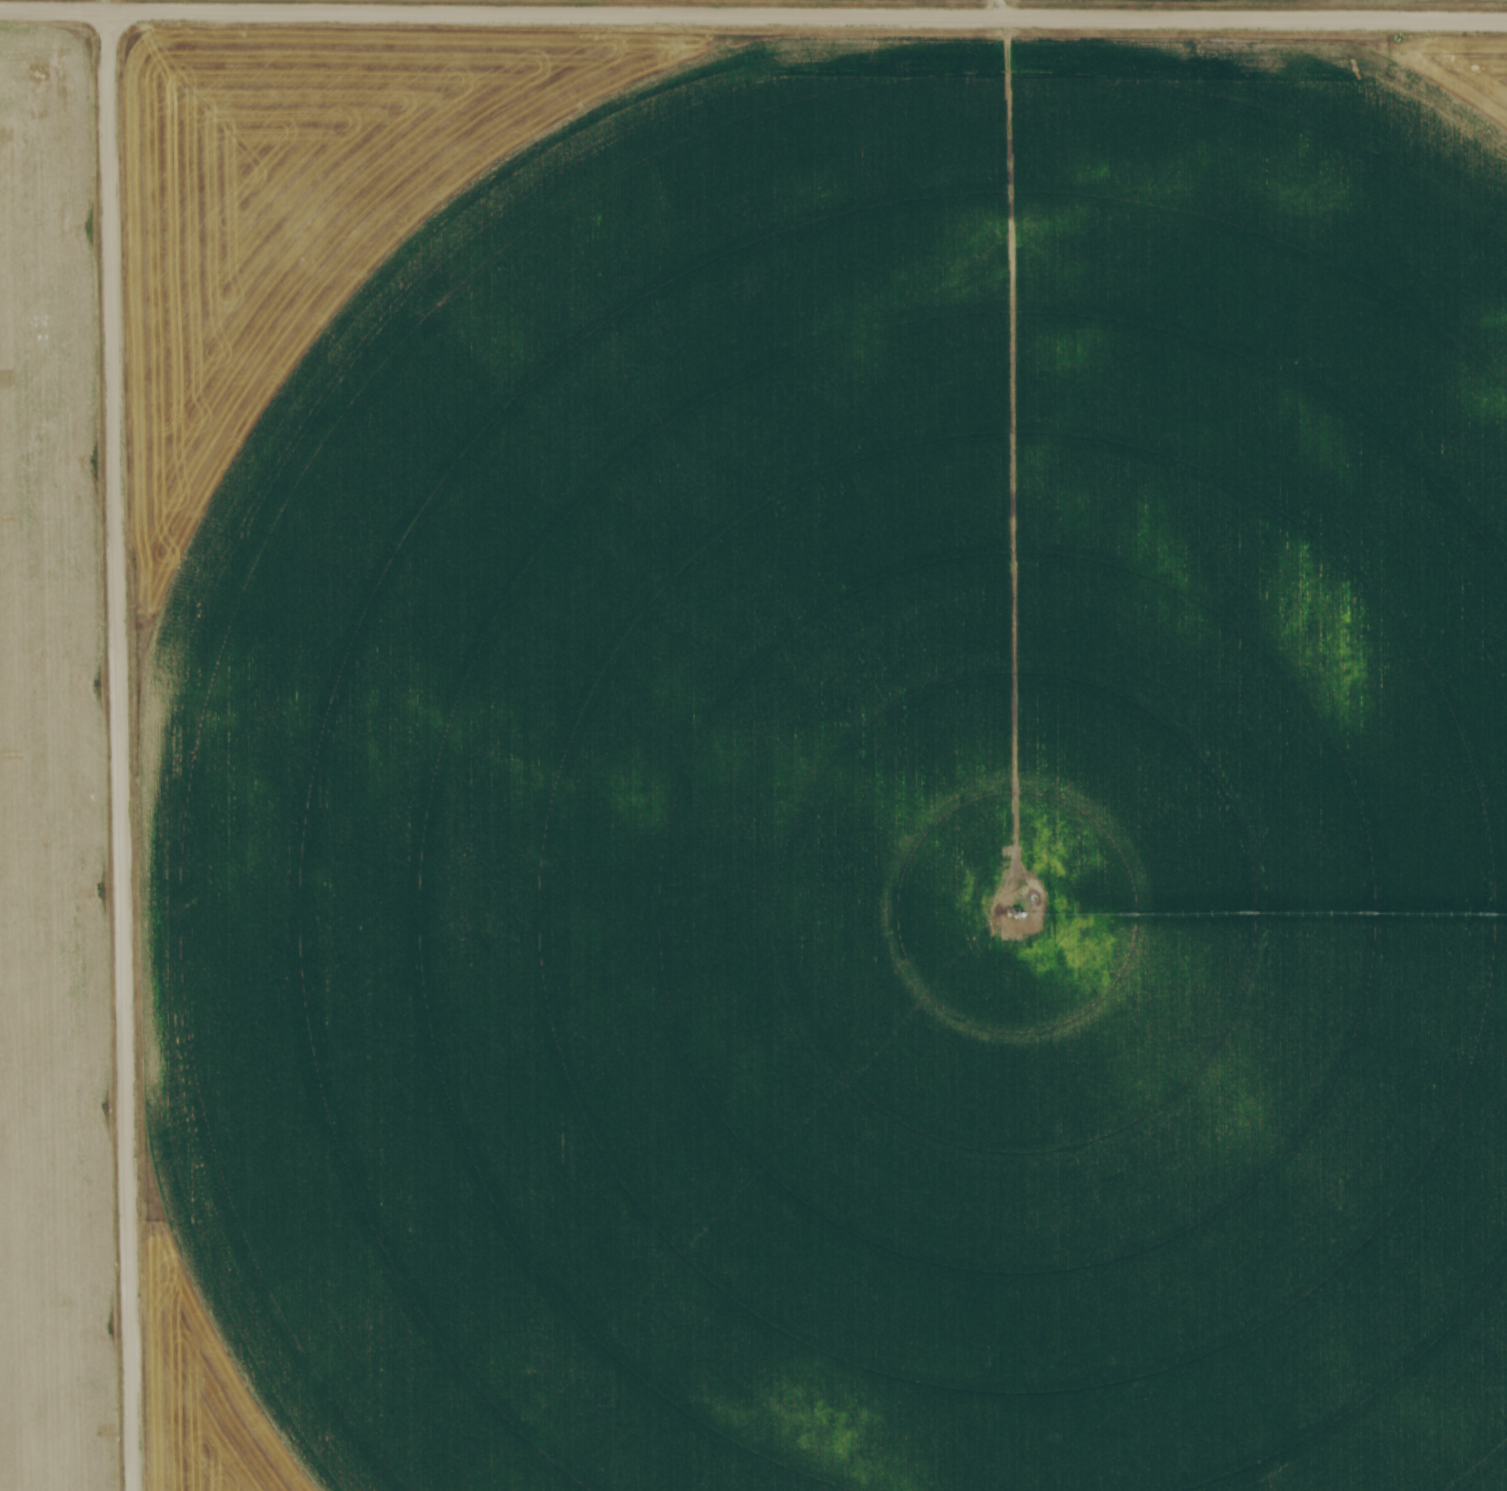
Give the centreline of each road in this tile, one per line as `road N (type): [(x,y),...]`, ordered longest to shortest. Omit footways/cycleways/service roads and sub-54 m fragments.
road 1 (residential): [(0,16),(1506,26)]
road 2 (residential): [(108,17),(134,1490)]

